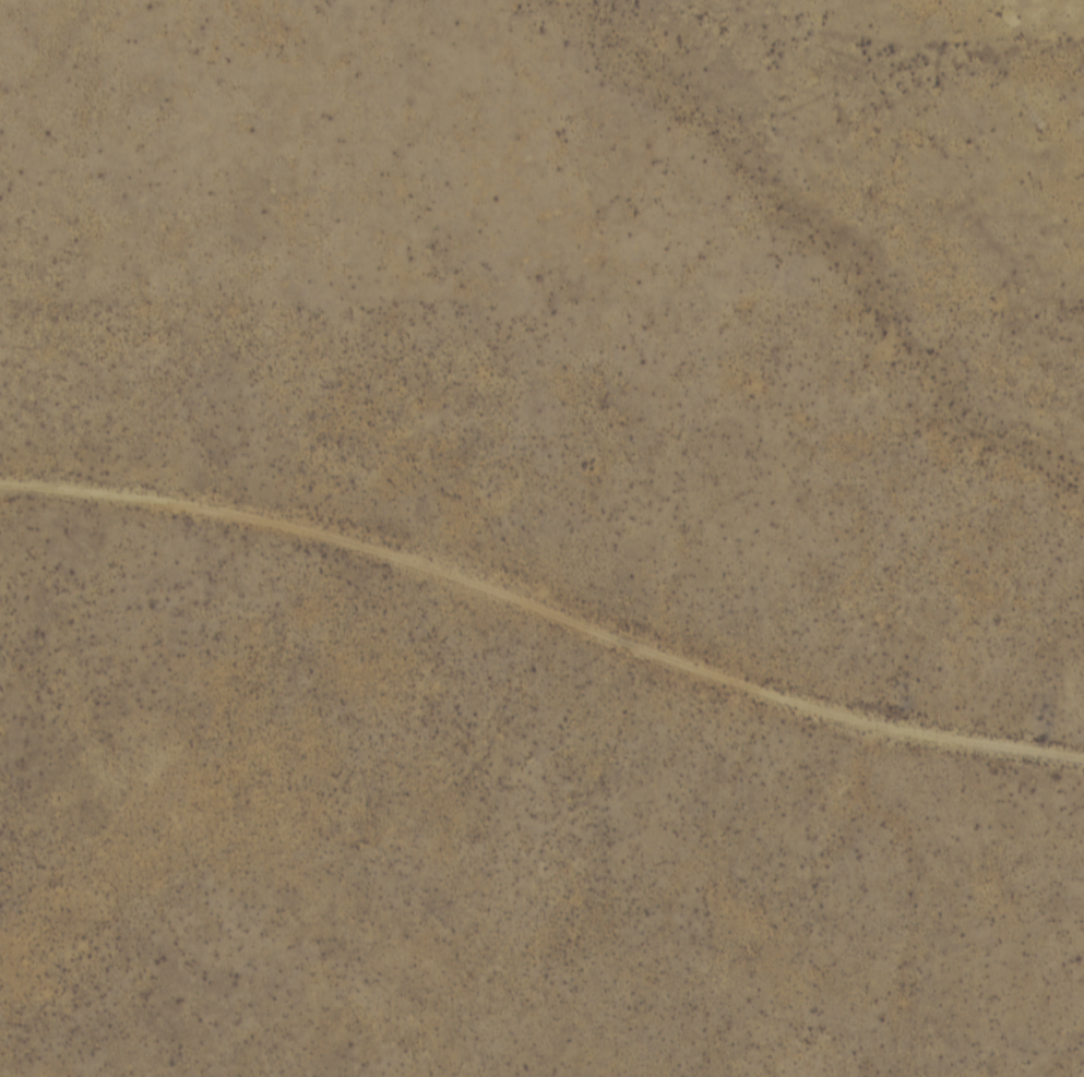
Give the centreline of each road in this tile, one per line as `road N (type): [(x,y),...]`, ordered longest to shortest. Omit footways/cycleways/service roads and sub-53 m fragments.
road 1 (track): [(0,496),(164,501),(450,575),(817,714),(1083,766)]

